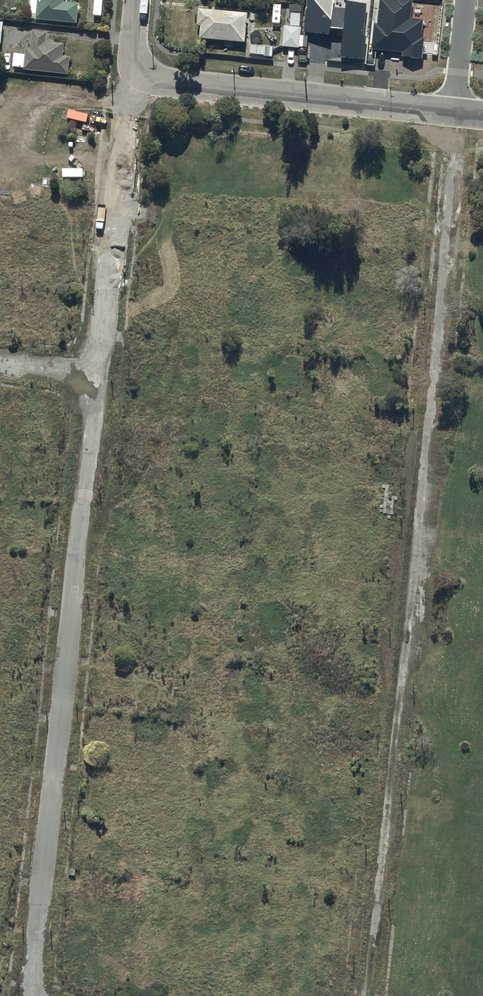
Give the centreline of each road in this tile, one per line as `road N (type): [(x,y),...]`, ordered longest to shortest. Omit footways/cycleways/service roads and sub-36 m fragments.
road 1 (track): [(33,995),(124,115),(140,68)]
road 2 (track): [(364,995),(455,152)]
road 3 (residential): [(140,68),(161,79),(455,111)]

